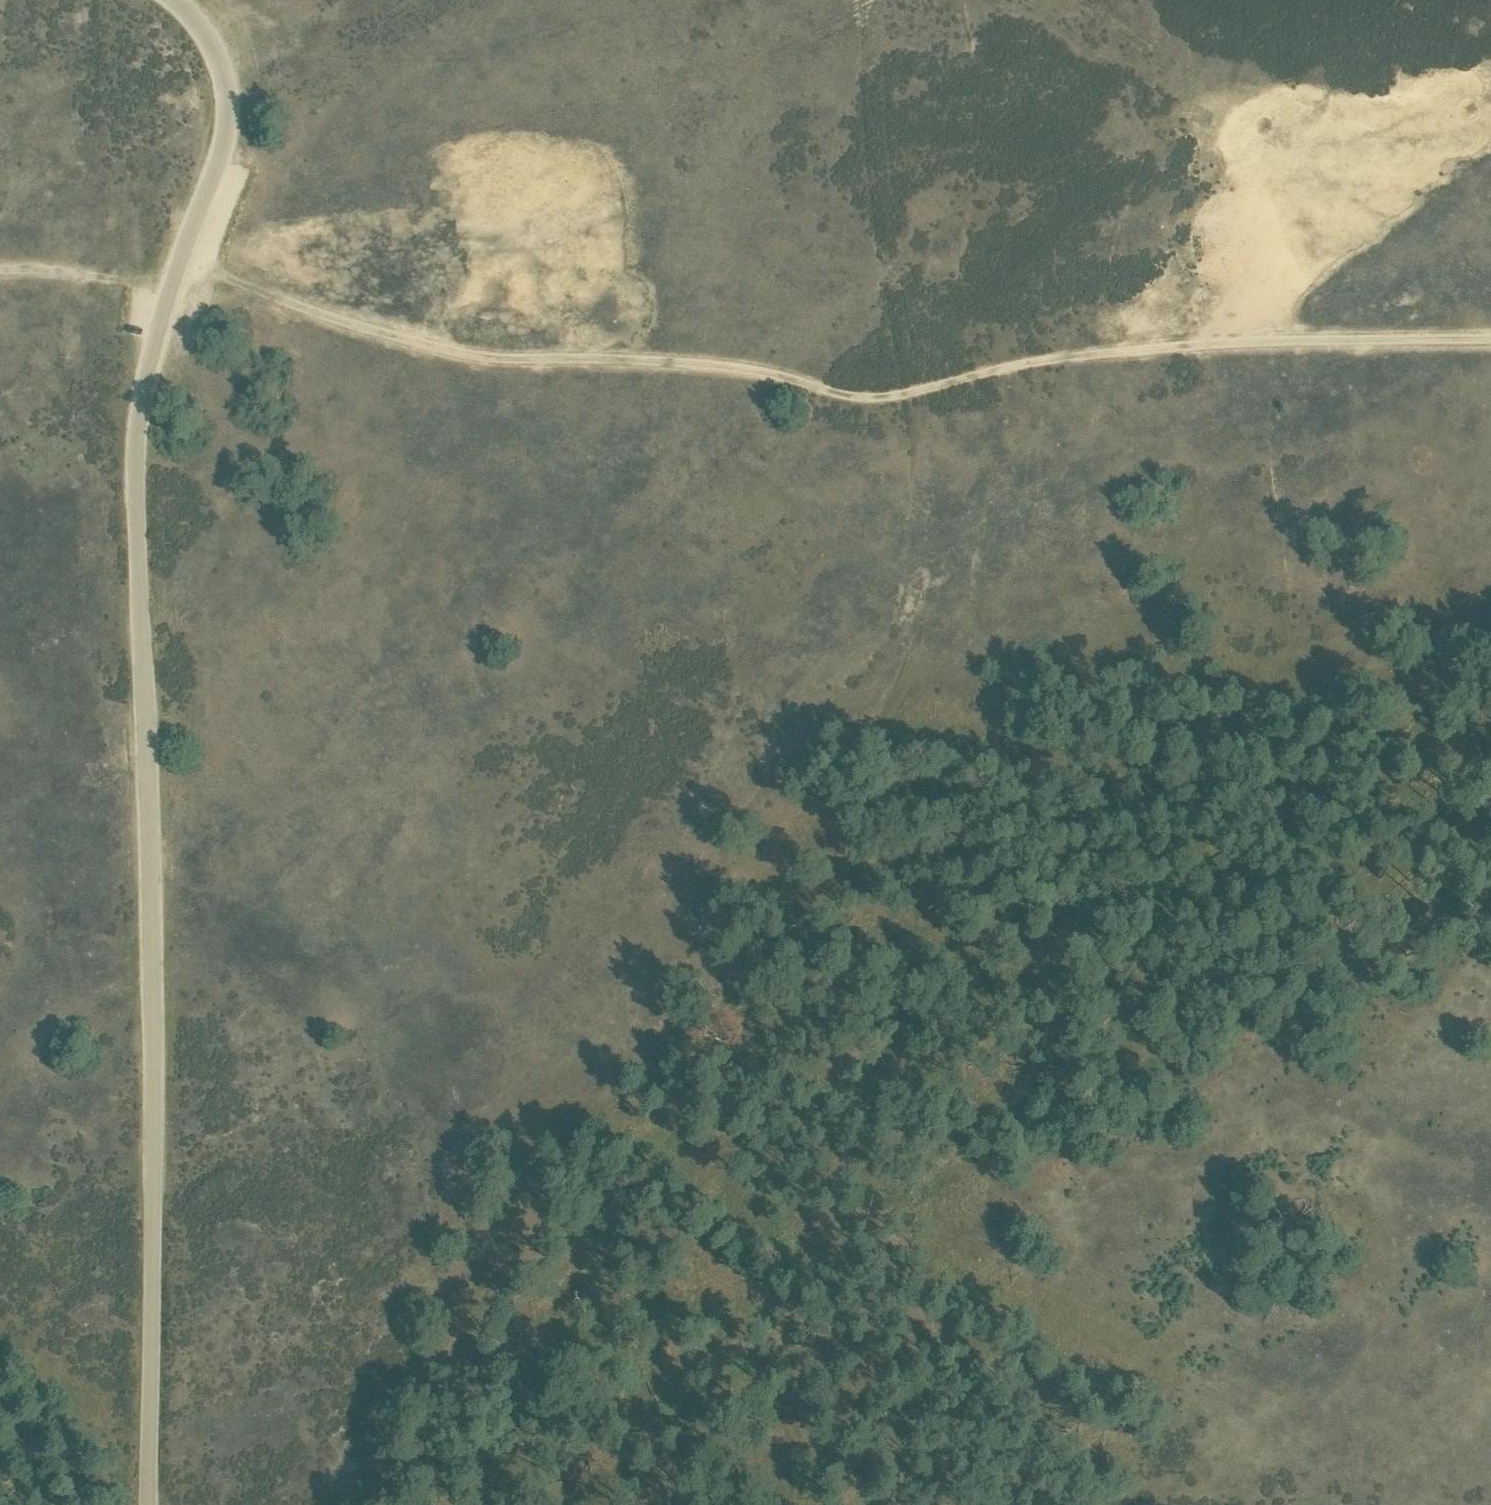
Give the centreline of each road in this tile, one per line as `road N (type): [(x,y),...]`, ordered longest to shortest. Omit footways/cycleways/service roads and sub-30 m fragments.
road 1 (unclassified): [(145,1504),(152,1075),(136,451),(143,381),(228,125),(226,81),(211,41),(171,0)]
road 2 (track): [(1490,341),(1328,337),(1075,354),(859,401),(777,375),(408,338),(175,280)]

